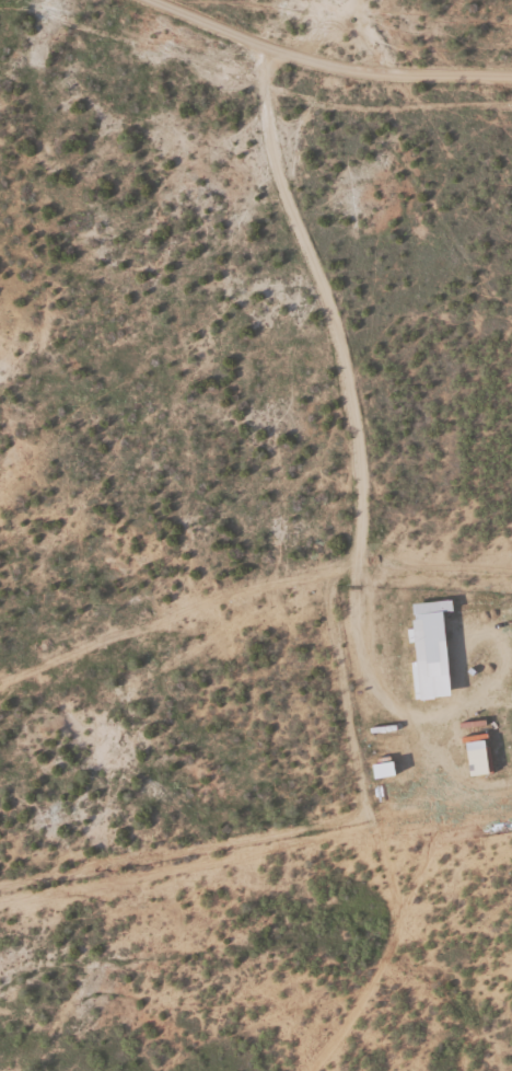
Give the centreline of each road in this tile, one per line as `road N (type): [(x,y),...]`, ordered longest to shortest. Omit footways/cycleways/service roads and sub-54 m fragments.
road 1 (residential): [(338,1070),(330,1028),(397,769),(397,684),(359,599),(352,498),(370,470),(370,402),(319,256),(325,211),(280,138),(280,47)]
road 2 (residential): [(511,72),(379,70),(324,60),(165,0)]
road 3 (residential): [(330,1028),(275,1016),(159,1070)]

